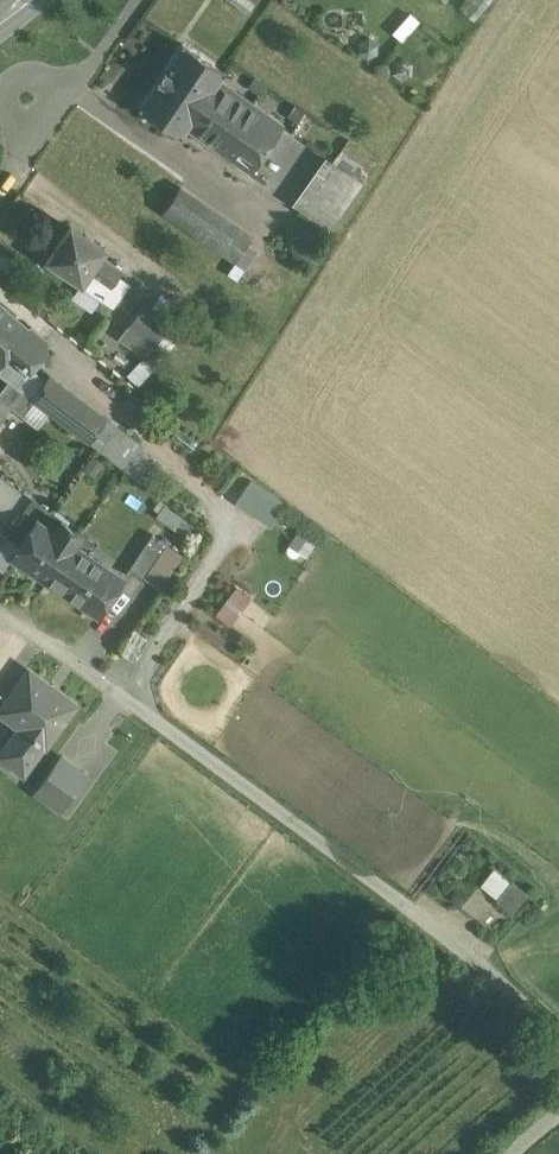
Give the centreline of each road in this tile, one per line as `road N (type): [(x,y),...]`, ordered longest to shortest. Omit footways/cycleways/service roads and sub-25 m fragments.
road 1 (track): [(558,1038),(406,904),(136,708)]
road 2 (residential): [(0,614),(136,708)]

